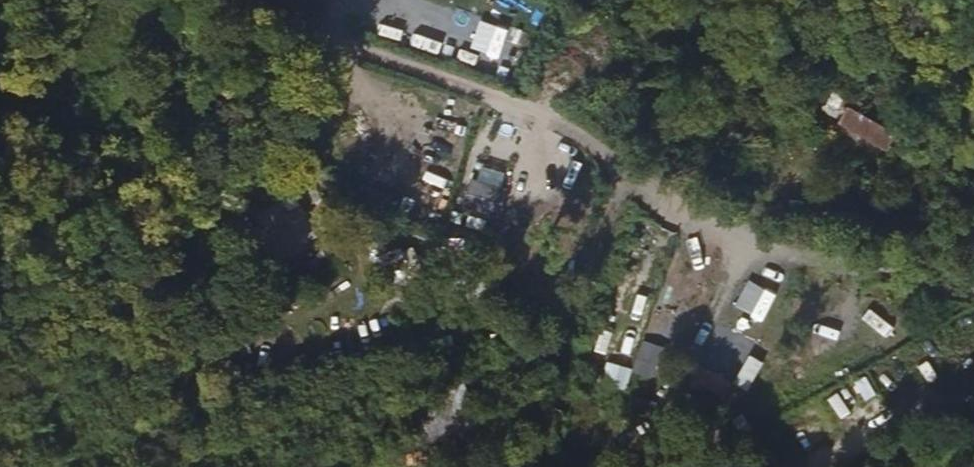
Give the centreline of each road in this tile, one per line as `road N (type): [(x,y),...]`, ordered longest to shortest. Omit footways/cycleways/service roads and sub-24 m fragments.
road 1 (track): [(278,0),(414,54),(759,241),(973,302)]

